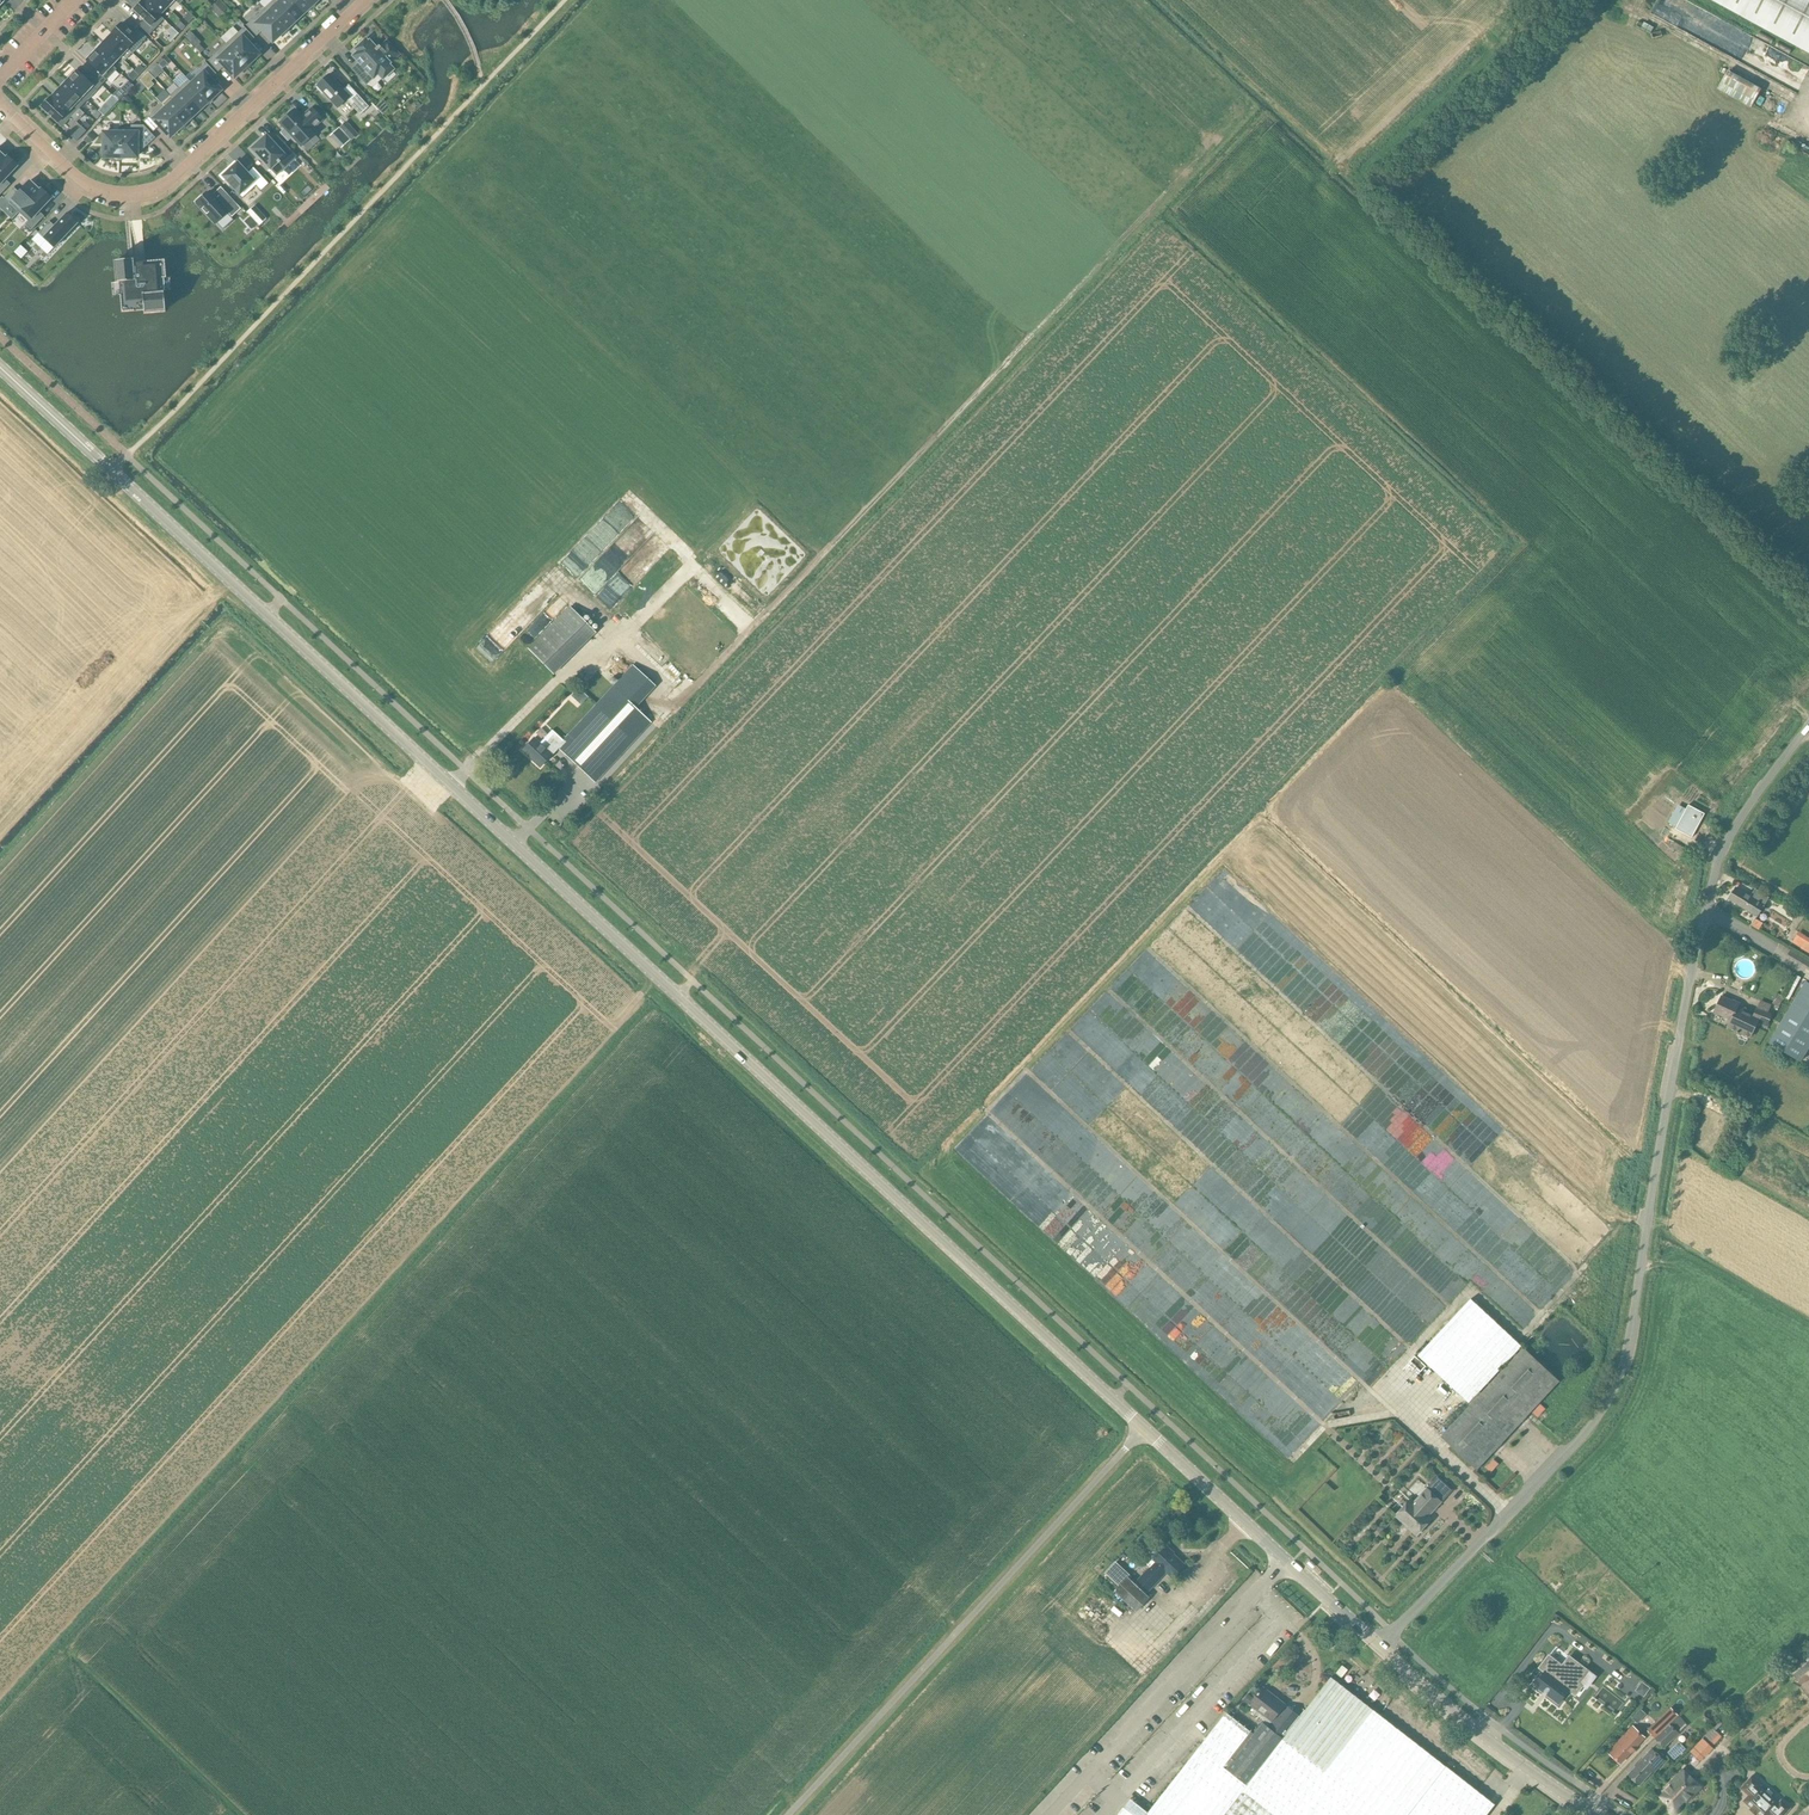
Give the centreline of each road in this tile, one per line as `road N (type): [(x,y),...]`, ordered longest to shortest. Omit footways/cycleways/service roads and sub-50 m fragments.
road 1 (tertiary): [(1146,1430),(0,368)]
road 2 (unclassified): [(1378,1649),(1596,1424),(1613,1394),(1719,862),(1808,730)]
road 3 (unclassified): [(793,1814),(1146,1430)]
road 4 (residential): [(0,103),(87,185),(151,191),(172,183),(360,0)]
road 5 (tertiary): [(1378,1649),(1146,1430)]
road 6 (tertiary): [(1594,1814),(1487,1742),(1378,1649)]

